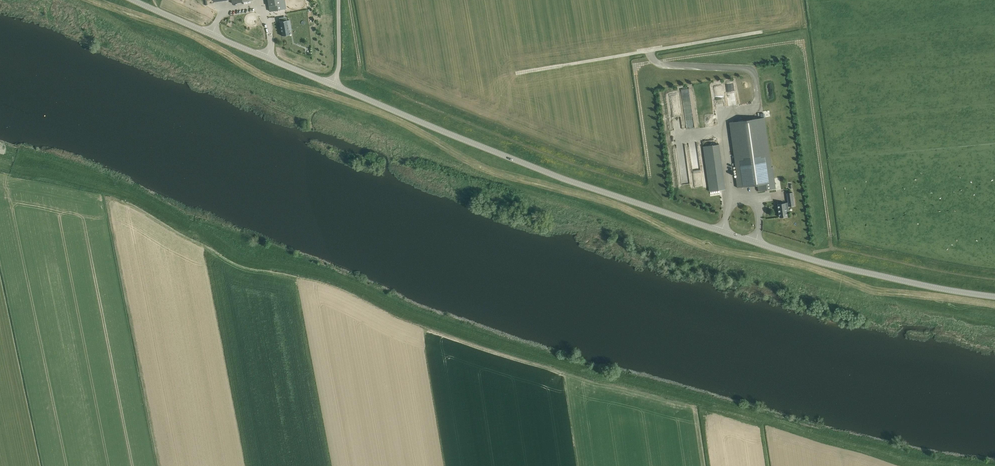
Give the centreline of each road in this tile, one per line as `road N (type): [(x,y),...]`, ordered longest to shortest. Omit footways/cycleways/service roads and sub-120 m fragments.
road 1 (unclassified): [(994,296),(831,265),(721,231),(564,179),(332,84)]
road 2 (track): [(650,176),(634,65),(803,41),(830,235)]
road 3 (unclassified): [(332,84),(132,0)]

